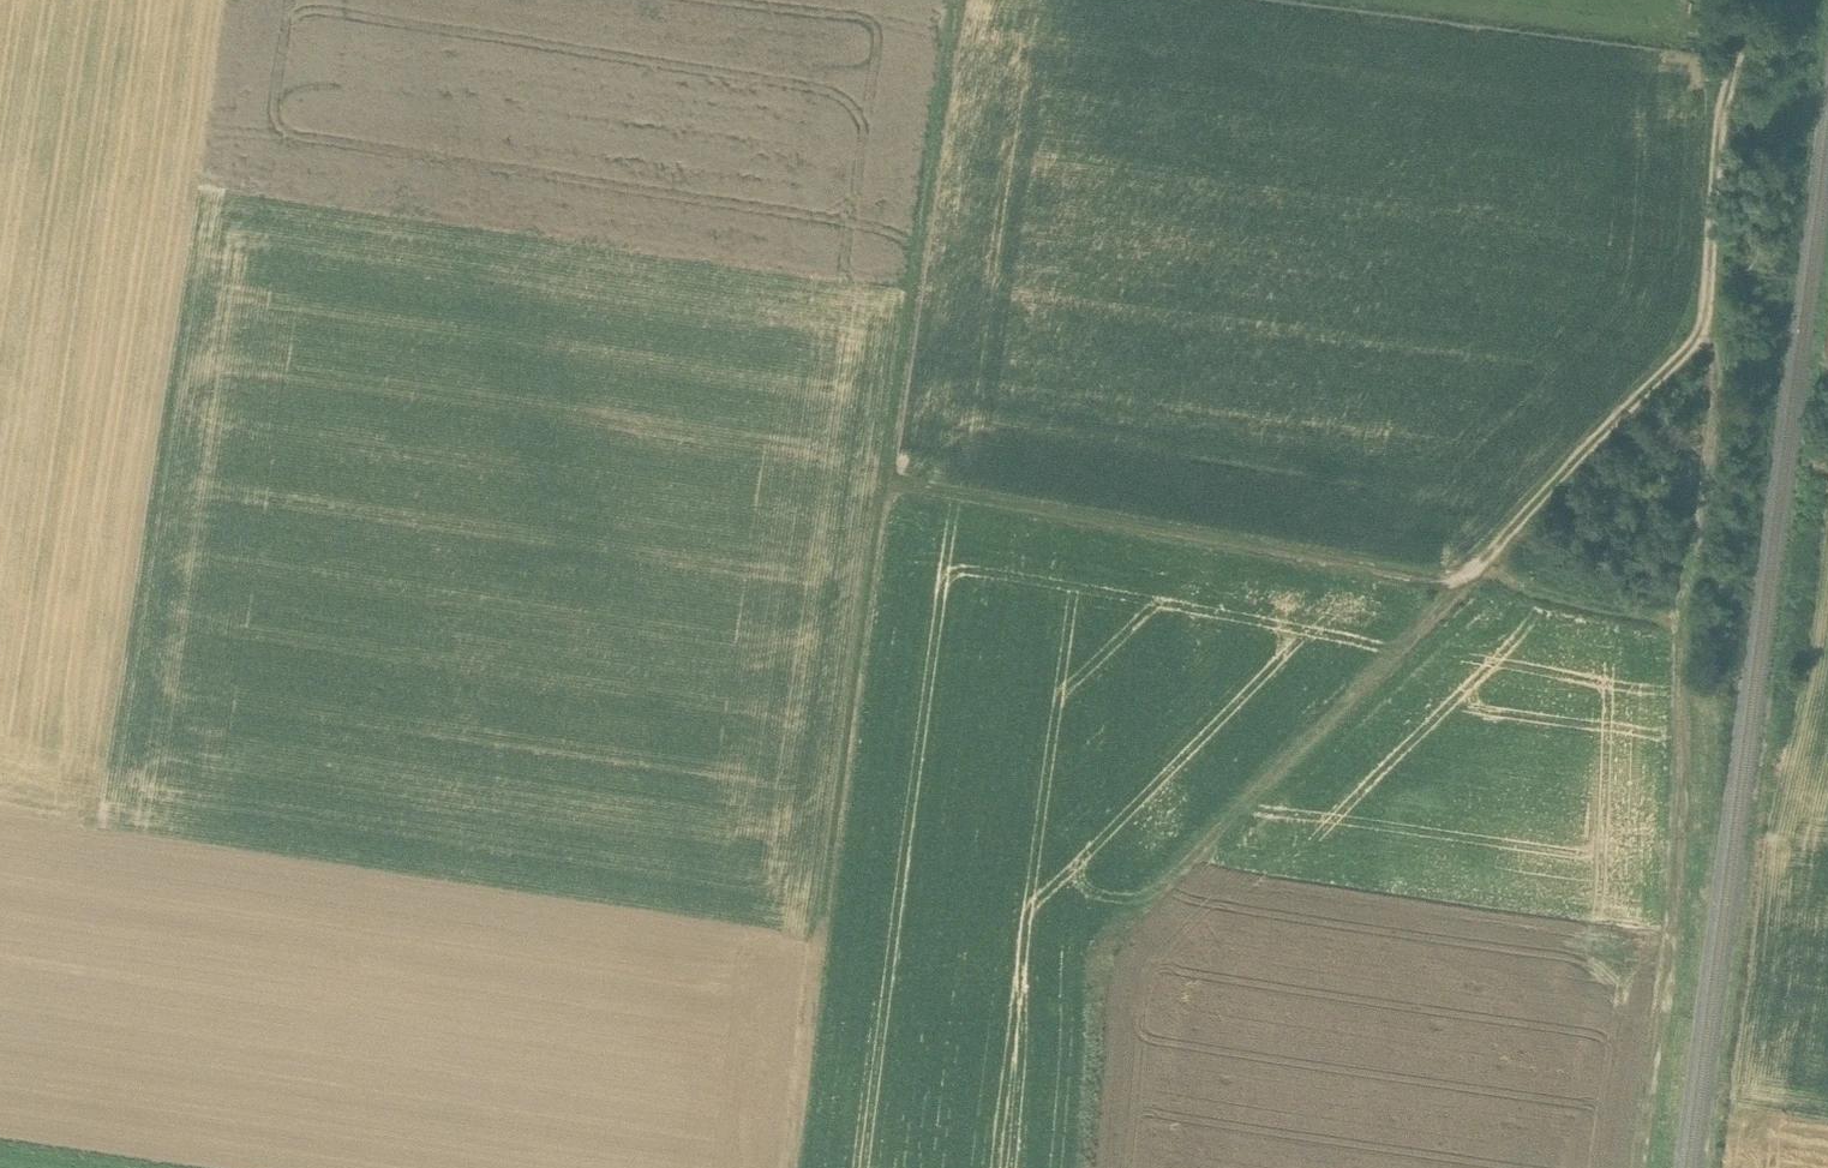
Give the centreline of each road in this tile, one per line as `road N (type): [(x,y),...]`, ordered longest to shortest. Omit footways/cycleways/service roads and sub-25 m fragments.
road 1 (track): [(960,0),(797,1167)]
road 2 (track): [(1622,1167),(1696,628),(1723,306)]
road 3 (track): [(1456,585),(1106,946),(1090,1167)]
road 4 (track): [(886,492),(1456,585)]
road 5 (track): [(1723,306),(1456,585)]
road 6 (track): [(1723,306),(1744,0)]
road 7 (track): [(1456,585),(1503,579),(1696,628)]

